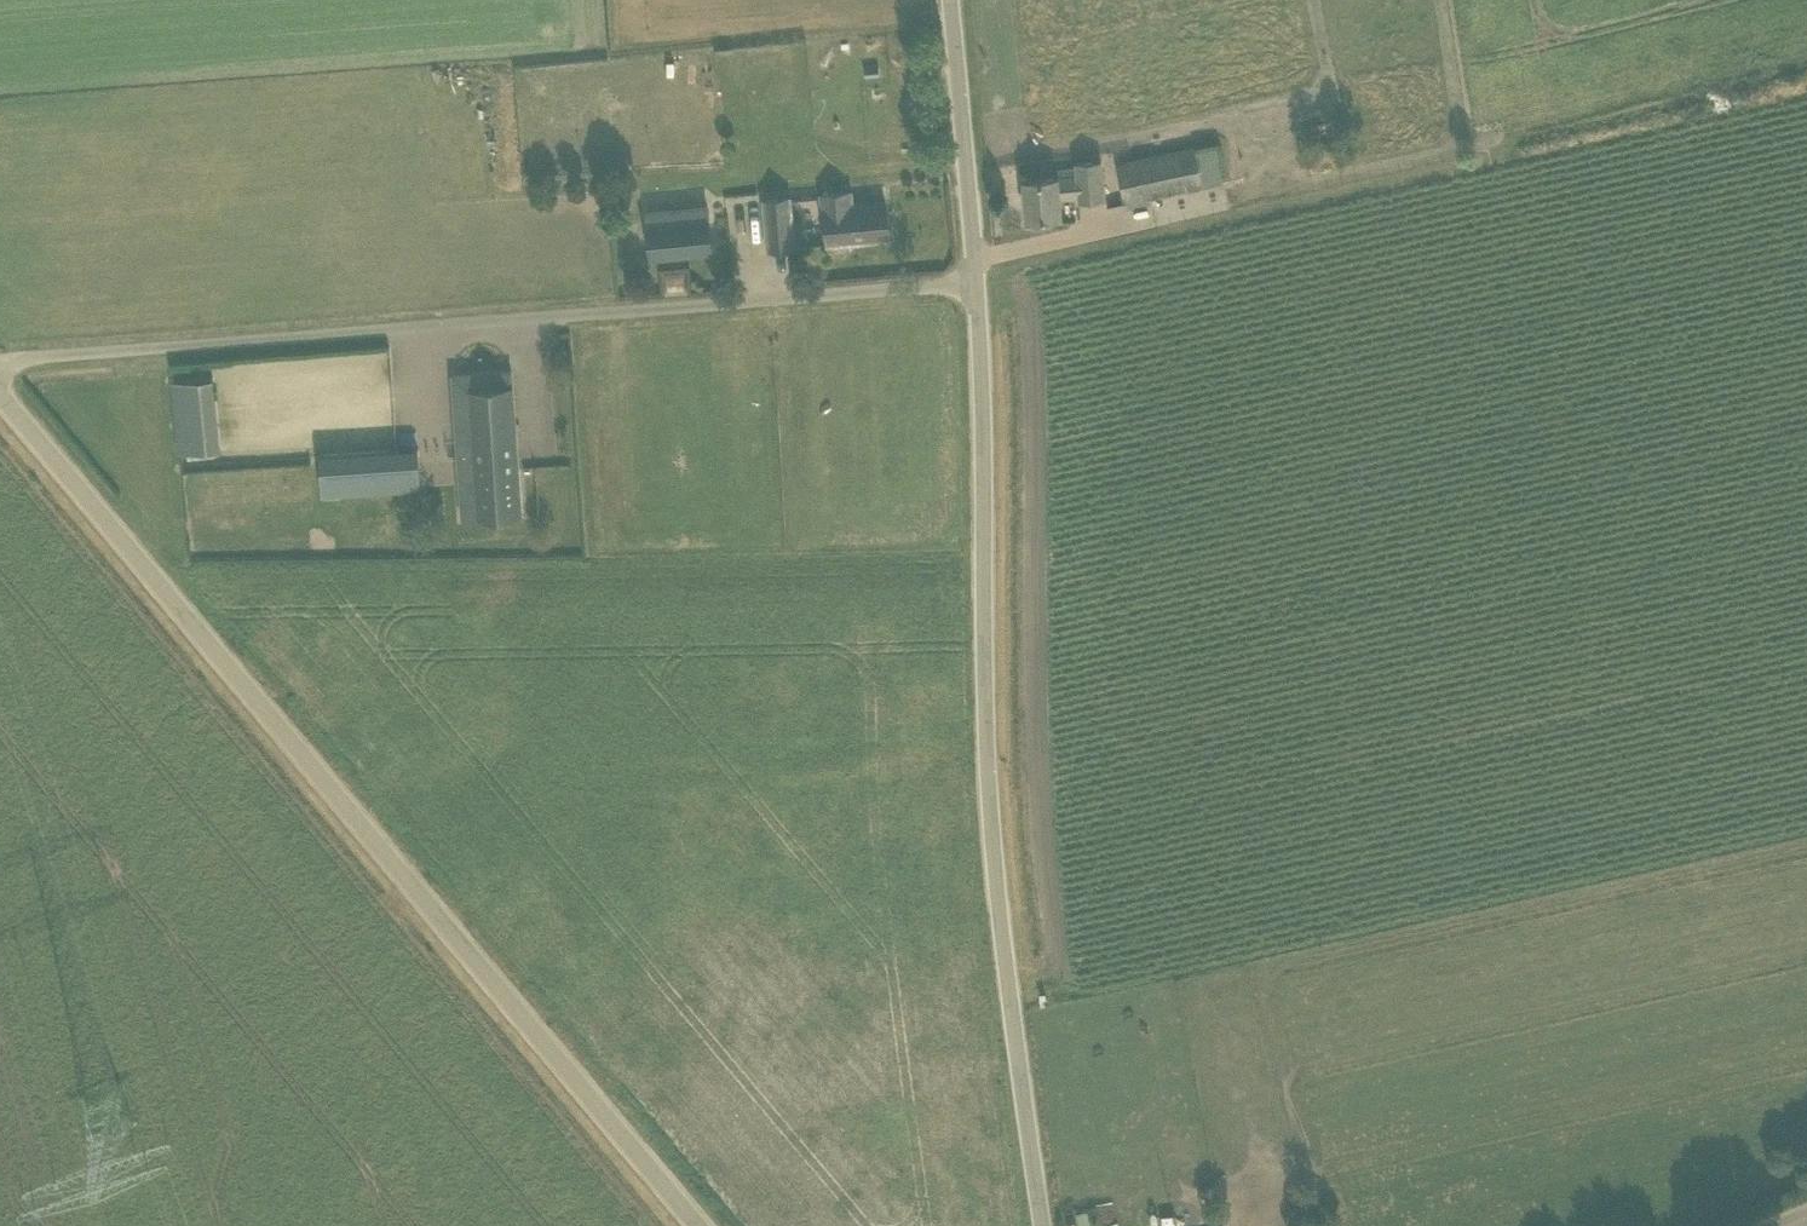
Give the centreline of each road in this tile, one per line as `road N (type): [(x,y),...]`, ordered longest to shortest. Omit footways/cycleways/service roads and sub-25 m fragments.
road 1 (unclassified): [(694,1225),(0,395)]
road 2 (unclassified): [(0,365),(975,288)]
road 3 (unclassified): [(1044,1225),(993,839),(967,547),(975,288)]
road 4 (unclassified): [(975,288),(948,0)]

